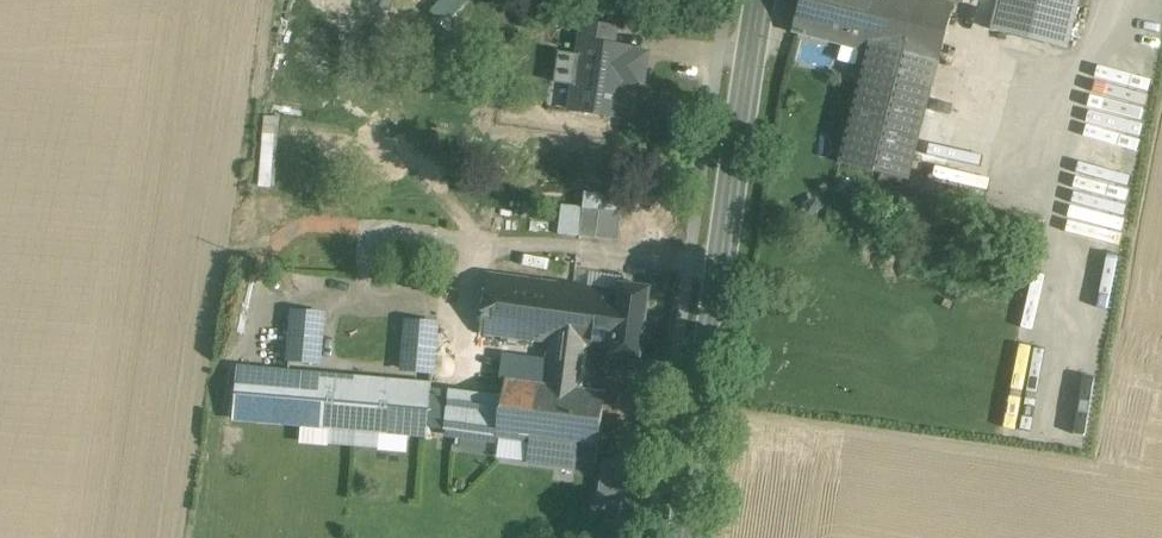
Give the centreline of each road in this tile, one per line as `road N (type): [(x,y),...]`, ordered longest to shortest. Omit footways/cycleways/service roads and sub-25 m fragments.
road 1 (tertiary): [(683,537),(761,0)]

